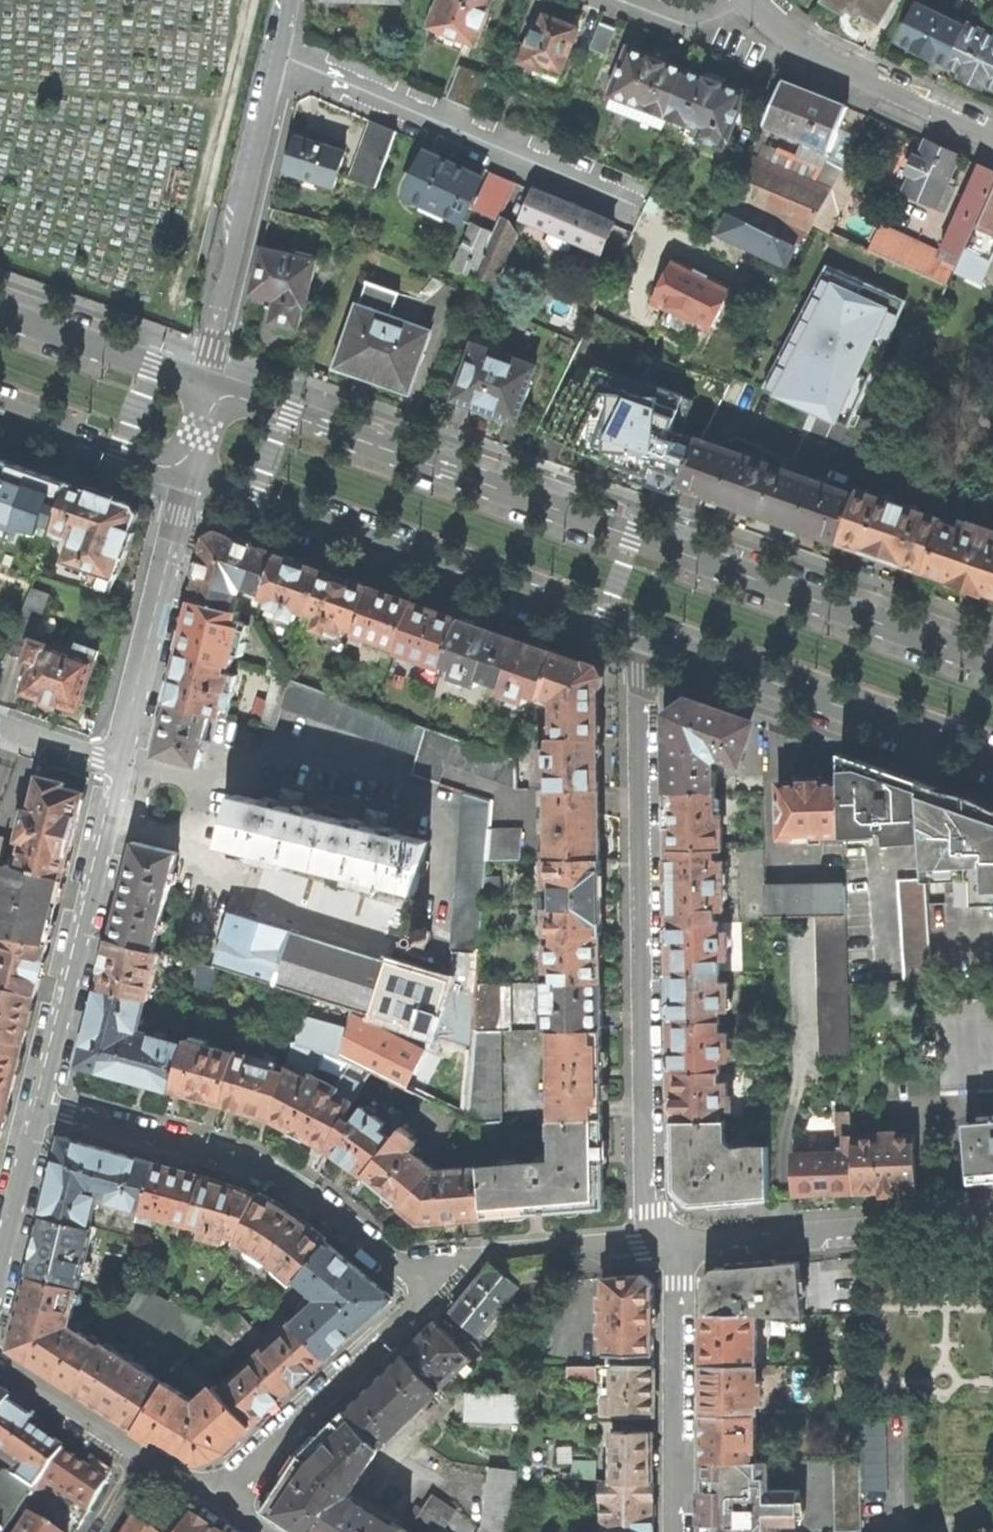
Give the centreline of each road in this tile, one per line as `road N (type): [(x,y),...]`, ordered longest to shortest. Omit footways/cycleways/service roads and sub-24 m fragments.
road 1 (secondary): [(992,661),(208,384)]
road 2 (residential): [(637,634),(651,1245)]
road 3 (secondary): [(190,475),(637,634)]
road 4 (residential): [(41,1105),(285,1178),(434,1290)]
road 5 (residential): [(279,70),(636,218)]
road 6 (secondary): [(637,634),(992,759)]
road 7 (residential): [(41,1105),(122,763)]
road 8 (residential): [(279,70),(208,384)]
road 9 (residential): [(675,1244),(992,1218)]
road 10 (residential): [(434,1290),(284,1432),(221,1507)]
road 11 (residential): [(122,763),(190,475)]
road 12 (residential): [(675,1244),(675,1531)]
road 13 (residential): [(992,134),(823,55),(751,0)]
road 14 (residential): [(434,1290),(485,1255),(651,1245)]
road 15 (secondary): [(208,384),(0,312)]
road 16 (secondary): [(0,410),(190,475)]
road 17 (residential): [(147,1460),(0,1365)]
road 18 (residential): [(0,1270),(41,1105)]
road 19 (residential): [(122,763),(0,722)]

